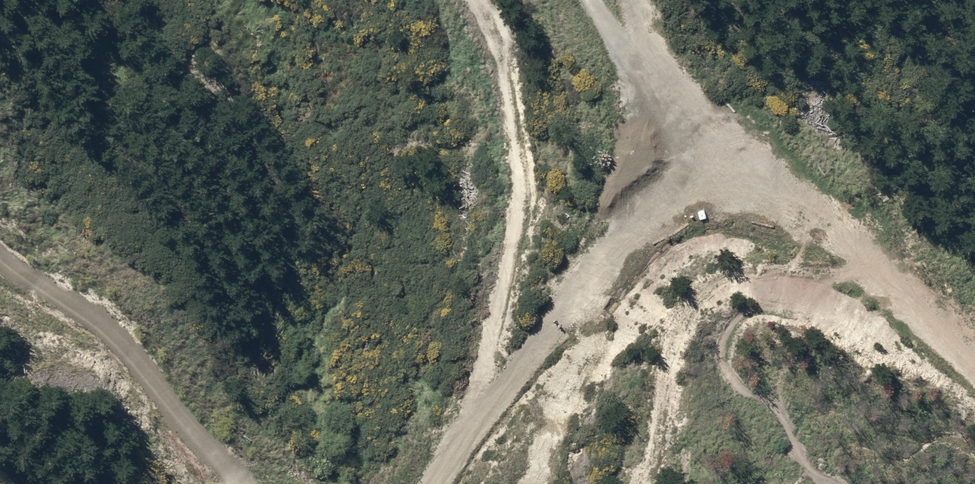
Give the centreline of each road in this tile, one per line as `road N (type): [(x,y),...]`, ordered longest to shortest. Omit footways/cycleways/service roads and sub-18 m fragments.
road 1 (track): [(452,483),(468,446),(563,320),(603,238),(621,162),(622,91),(595,0)]
road 2 (track): [(668,84),(839,232),(974,387)]
road 3 (track): [(0,266),(107,342),(159,393),(228,483)]

